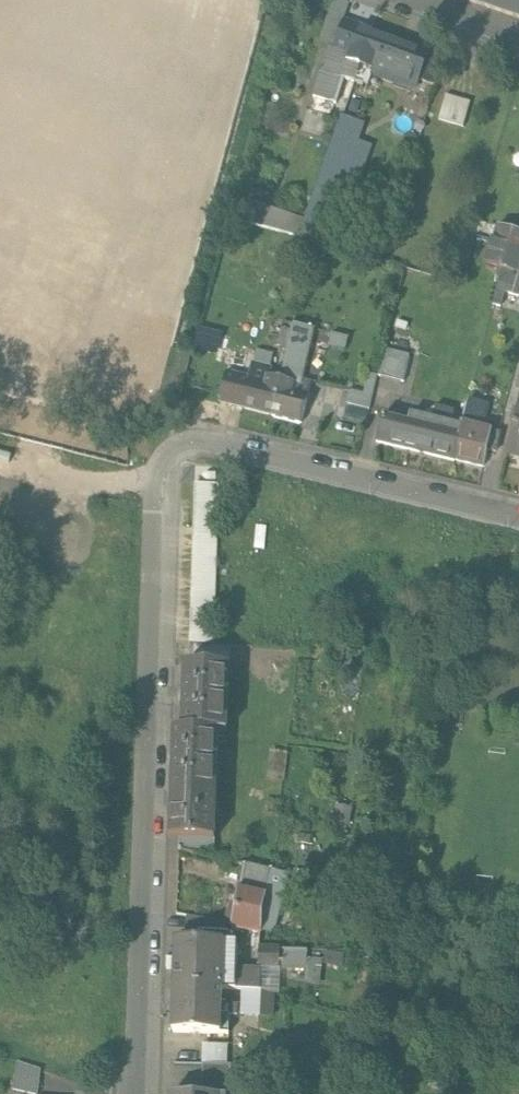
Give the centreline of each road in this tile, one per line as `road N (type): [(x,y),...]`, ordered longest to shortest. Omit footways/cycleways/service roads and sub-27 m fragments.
road 1 (unclassified): [(518,516),(219,444),(175,452),(167,464),(134,1093)]

